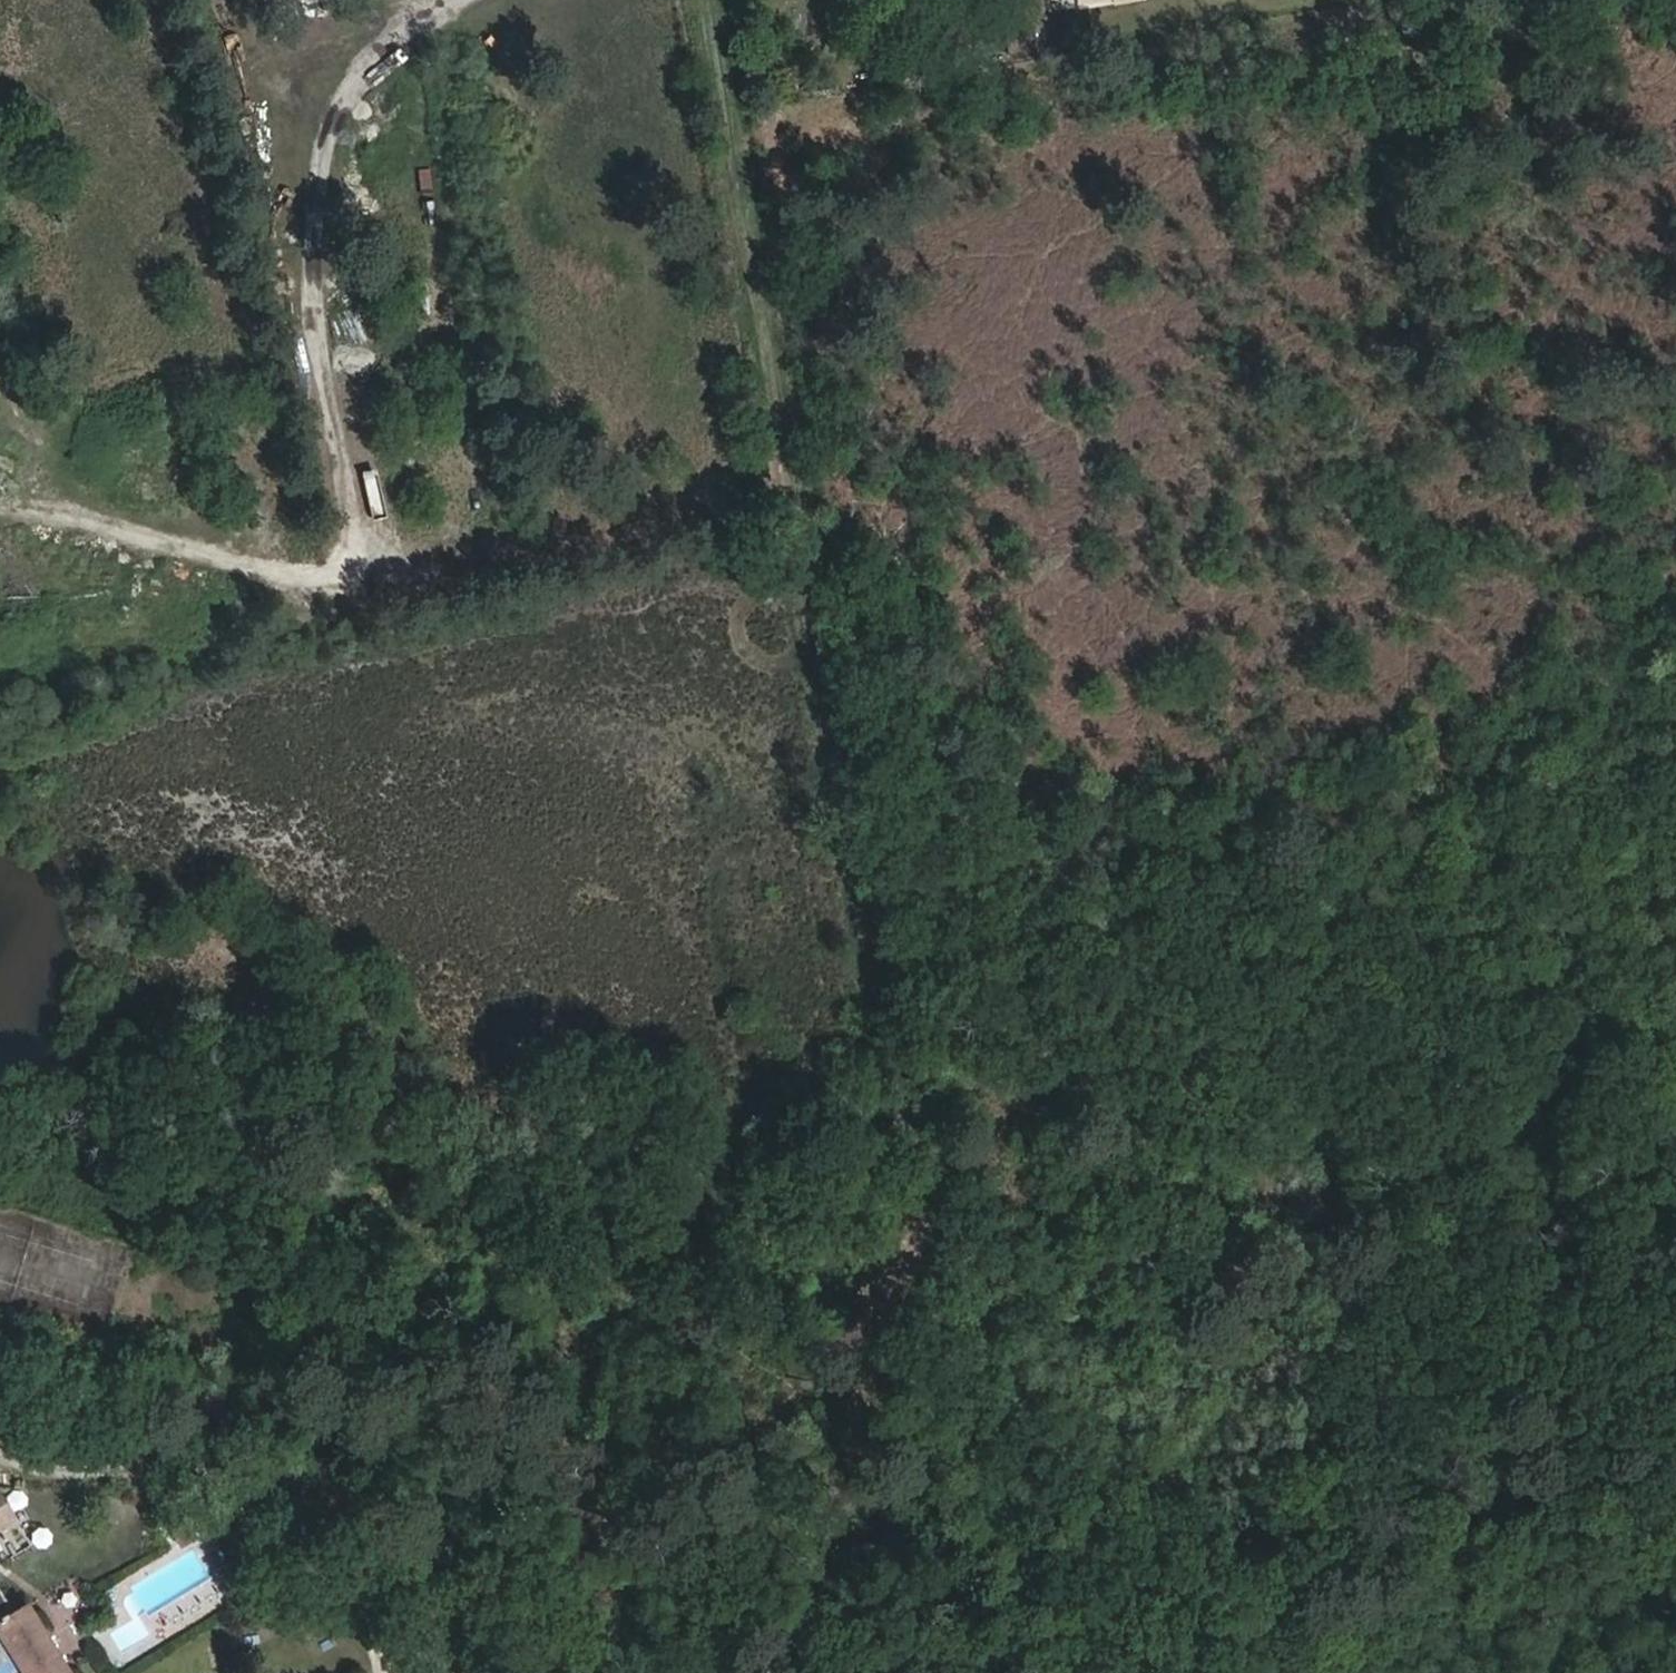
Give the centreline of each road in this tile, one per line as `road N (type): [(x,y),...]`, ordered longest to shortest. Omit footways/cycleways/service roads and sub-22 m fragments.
road 1 (track): [(645,1520),(776,1352),(868,1201),(900,1019),(808,559),(714,0)]

